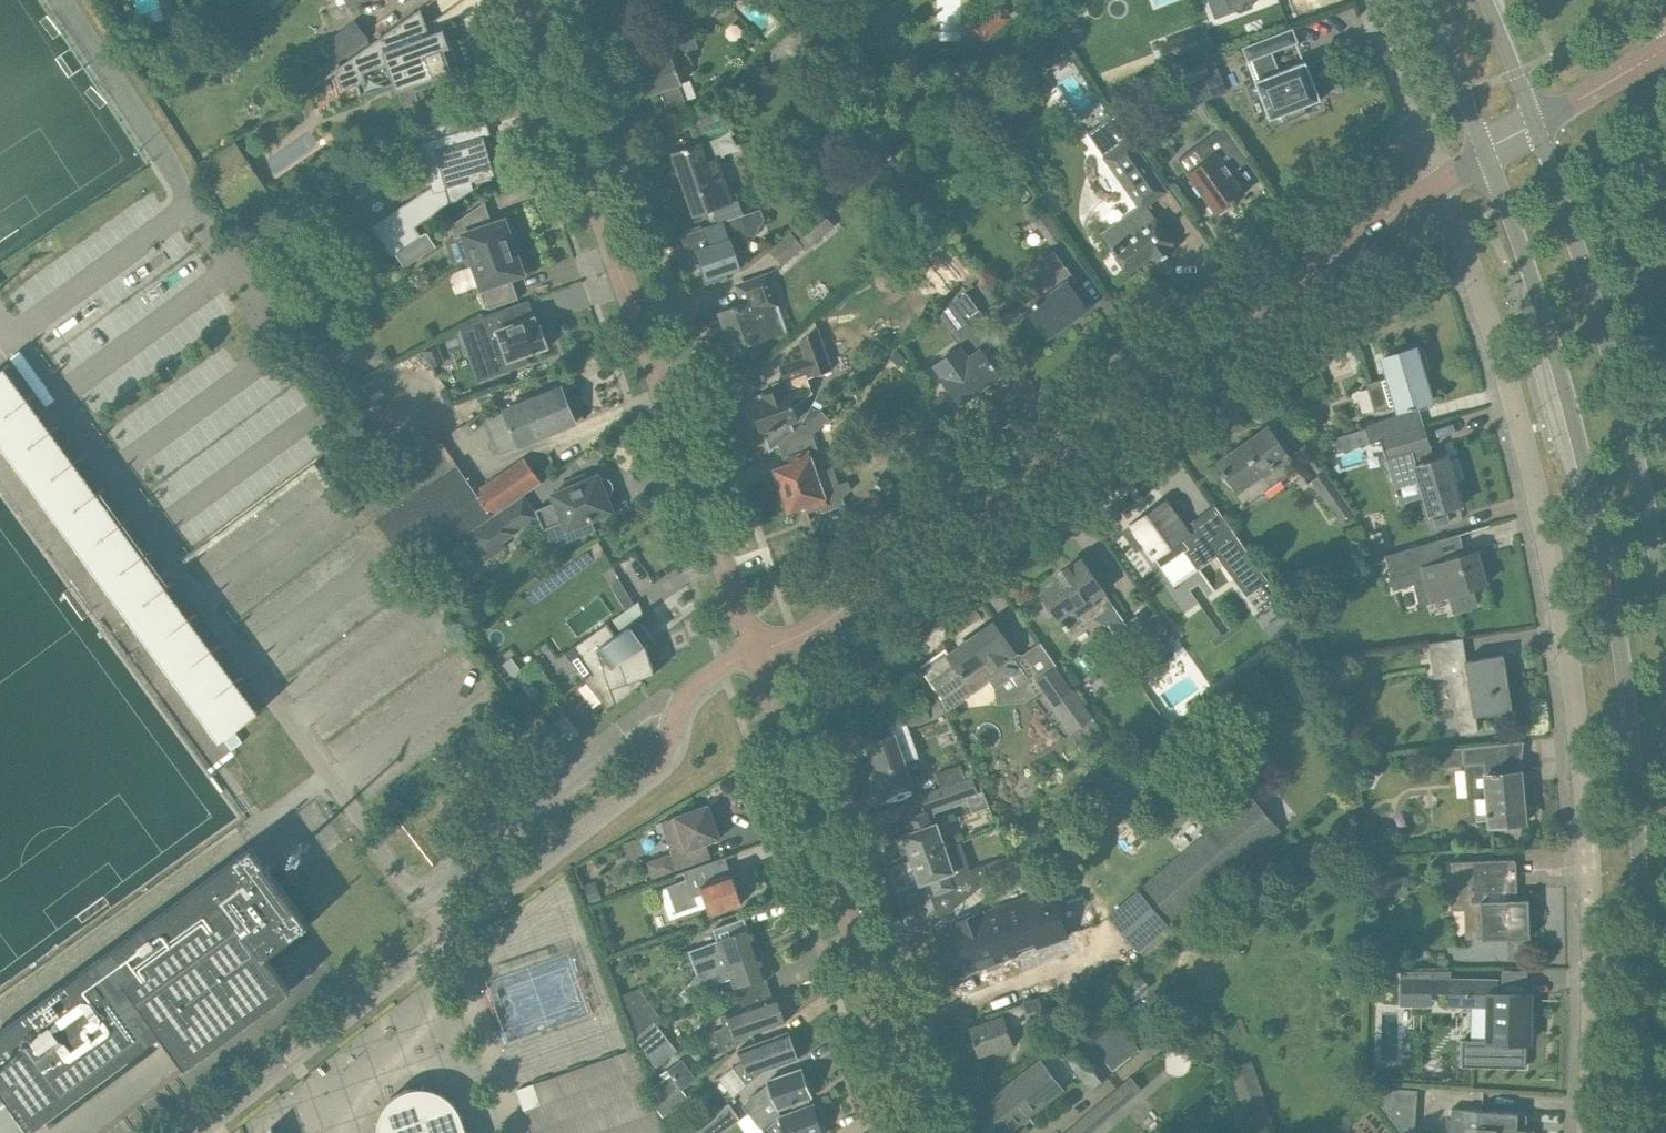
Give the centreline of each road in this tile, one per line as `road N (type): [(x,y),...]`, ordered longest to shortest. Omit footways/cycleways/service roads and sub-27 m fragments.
road 1 (tertiary): [(1485,152),(1577,433),(1622,672),(1640,928),(1629,1132)]
road 2 (residential): [(1443,179),(1504,367),(1570,679),(1588,839),(1587,1132)]
road 3 (residential): [(753,650),(836,610),(1443,179)]
road 4 (residential): [(753,650),(526,0)]
road 5 (residential): [(916,1132),(753,650)]
road 6 (tertiary): [(1665,600),(1609,361),(1538,122)]
road 7 (residential): [(62,0),(179,176),(190,210)]
road 8 (residential): [(1378,0),(1443,179)]
road 9 (tertiary): [(1426,0),(1485,152)]
road 10 (unclassified): [(1538,122),(1665,48)]
road 11 (tertiary): [(1538,122),(1485,0)]

